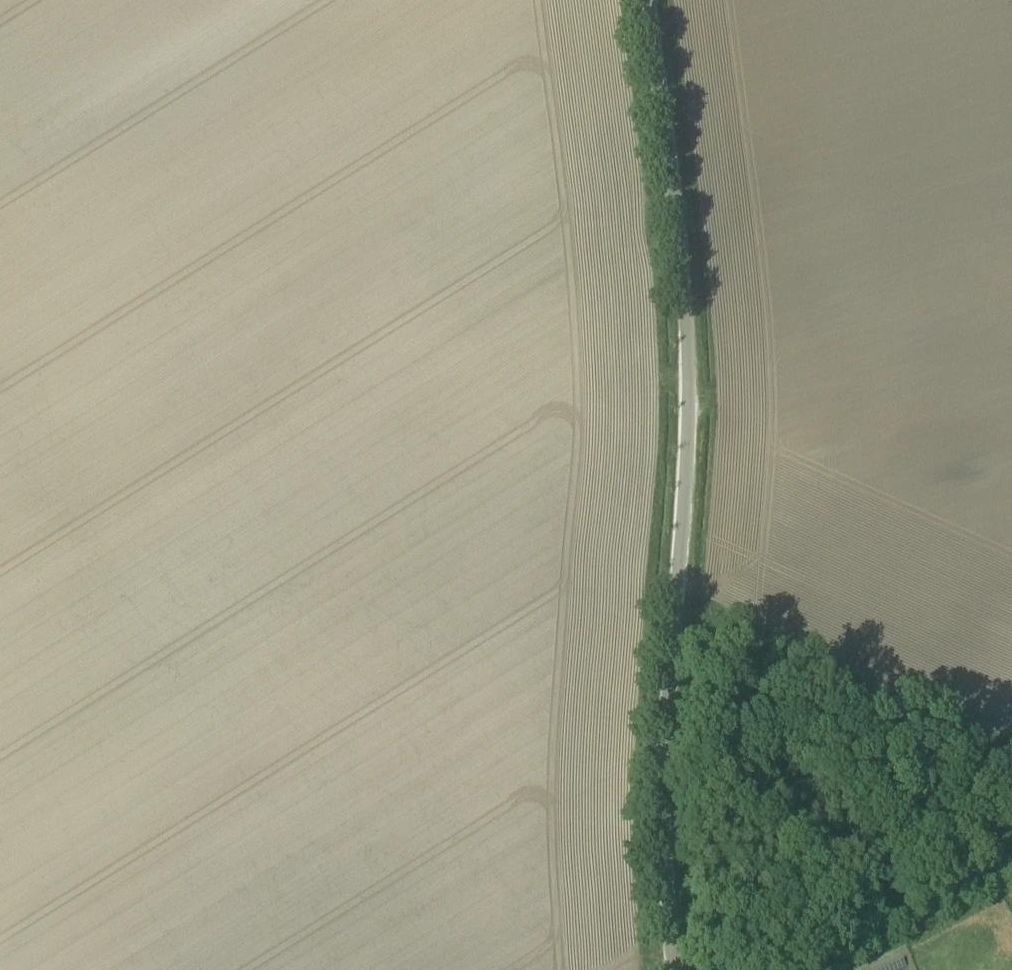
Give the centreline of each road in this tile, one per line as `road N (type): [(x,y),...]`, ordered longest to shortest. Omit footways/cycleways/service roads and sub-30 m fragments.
road 1 (unclassified): [(672,969),(660,819),(687,365),(679,235),(647,0)]

